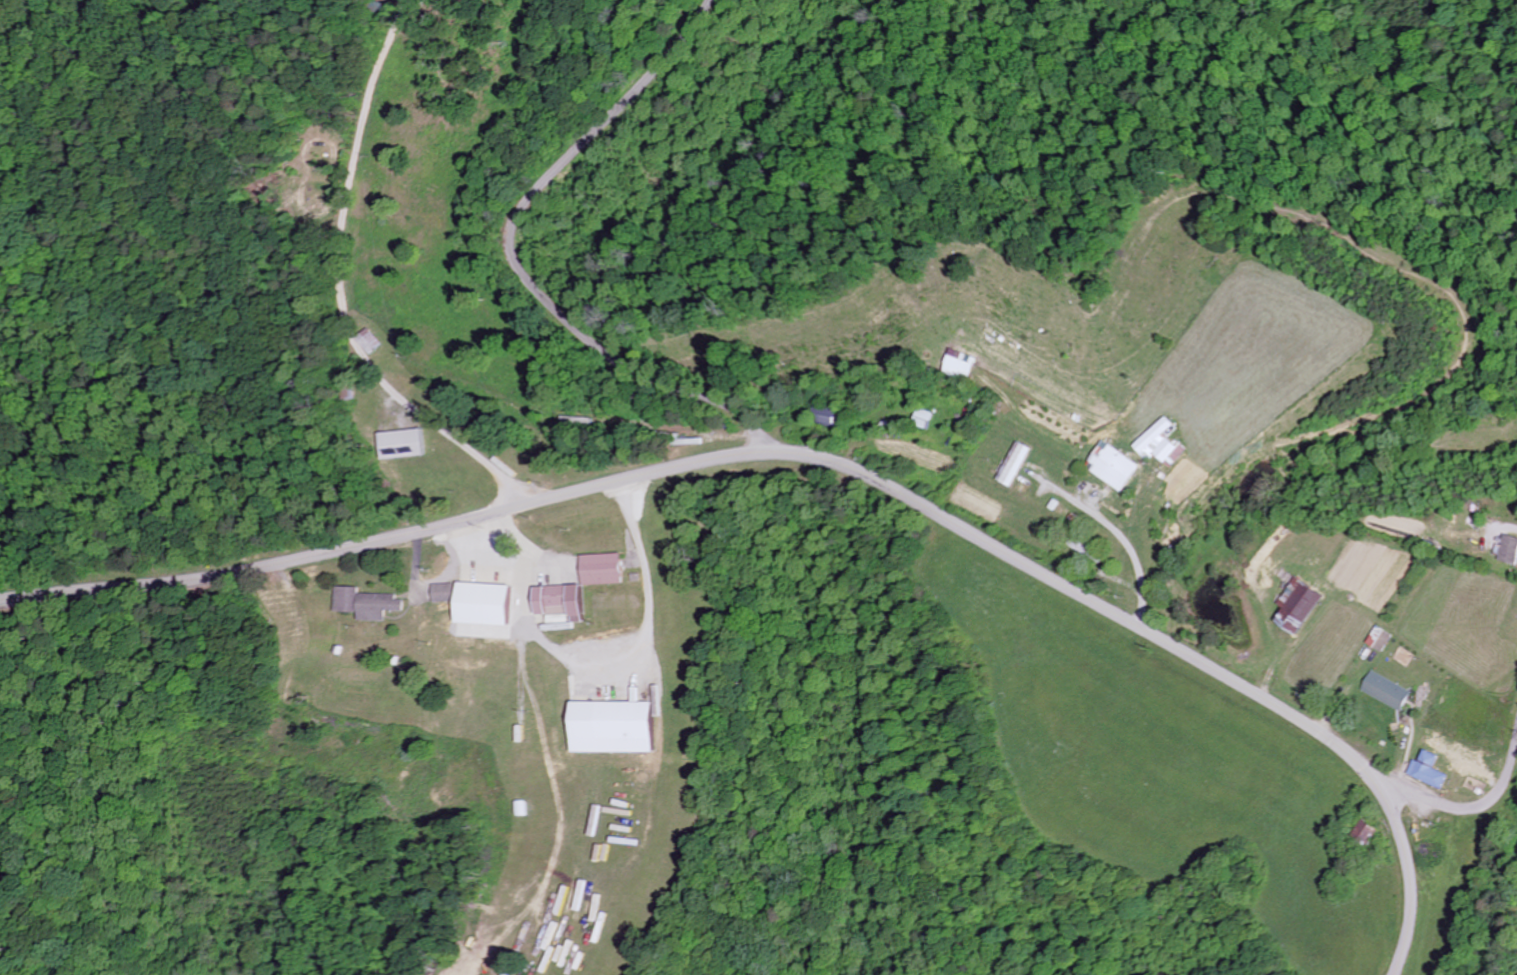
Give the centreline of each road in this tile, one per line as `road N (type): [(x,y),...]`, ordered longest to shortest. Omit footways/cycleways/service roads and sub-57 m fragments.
road 1 (secondary): [(771,453),(674,467),(237,573),(0,601)]
road 2 (secondary): [(1379,794),(1340,751),(1297,721),(873,478),(828,460),(771,453)]
road 3 (residential): [(771,453),(728,405),(632,373),(587,341),(508,255),(511,221),(531,193),(704,0)]
road 4 (residential): [(1516,728),(1497,789),(1475,807),(1379,794)]
road 5 (secondary): [(1391,974),(1404,931),(1406,878),(1379,794)]

